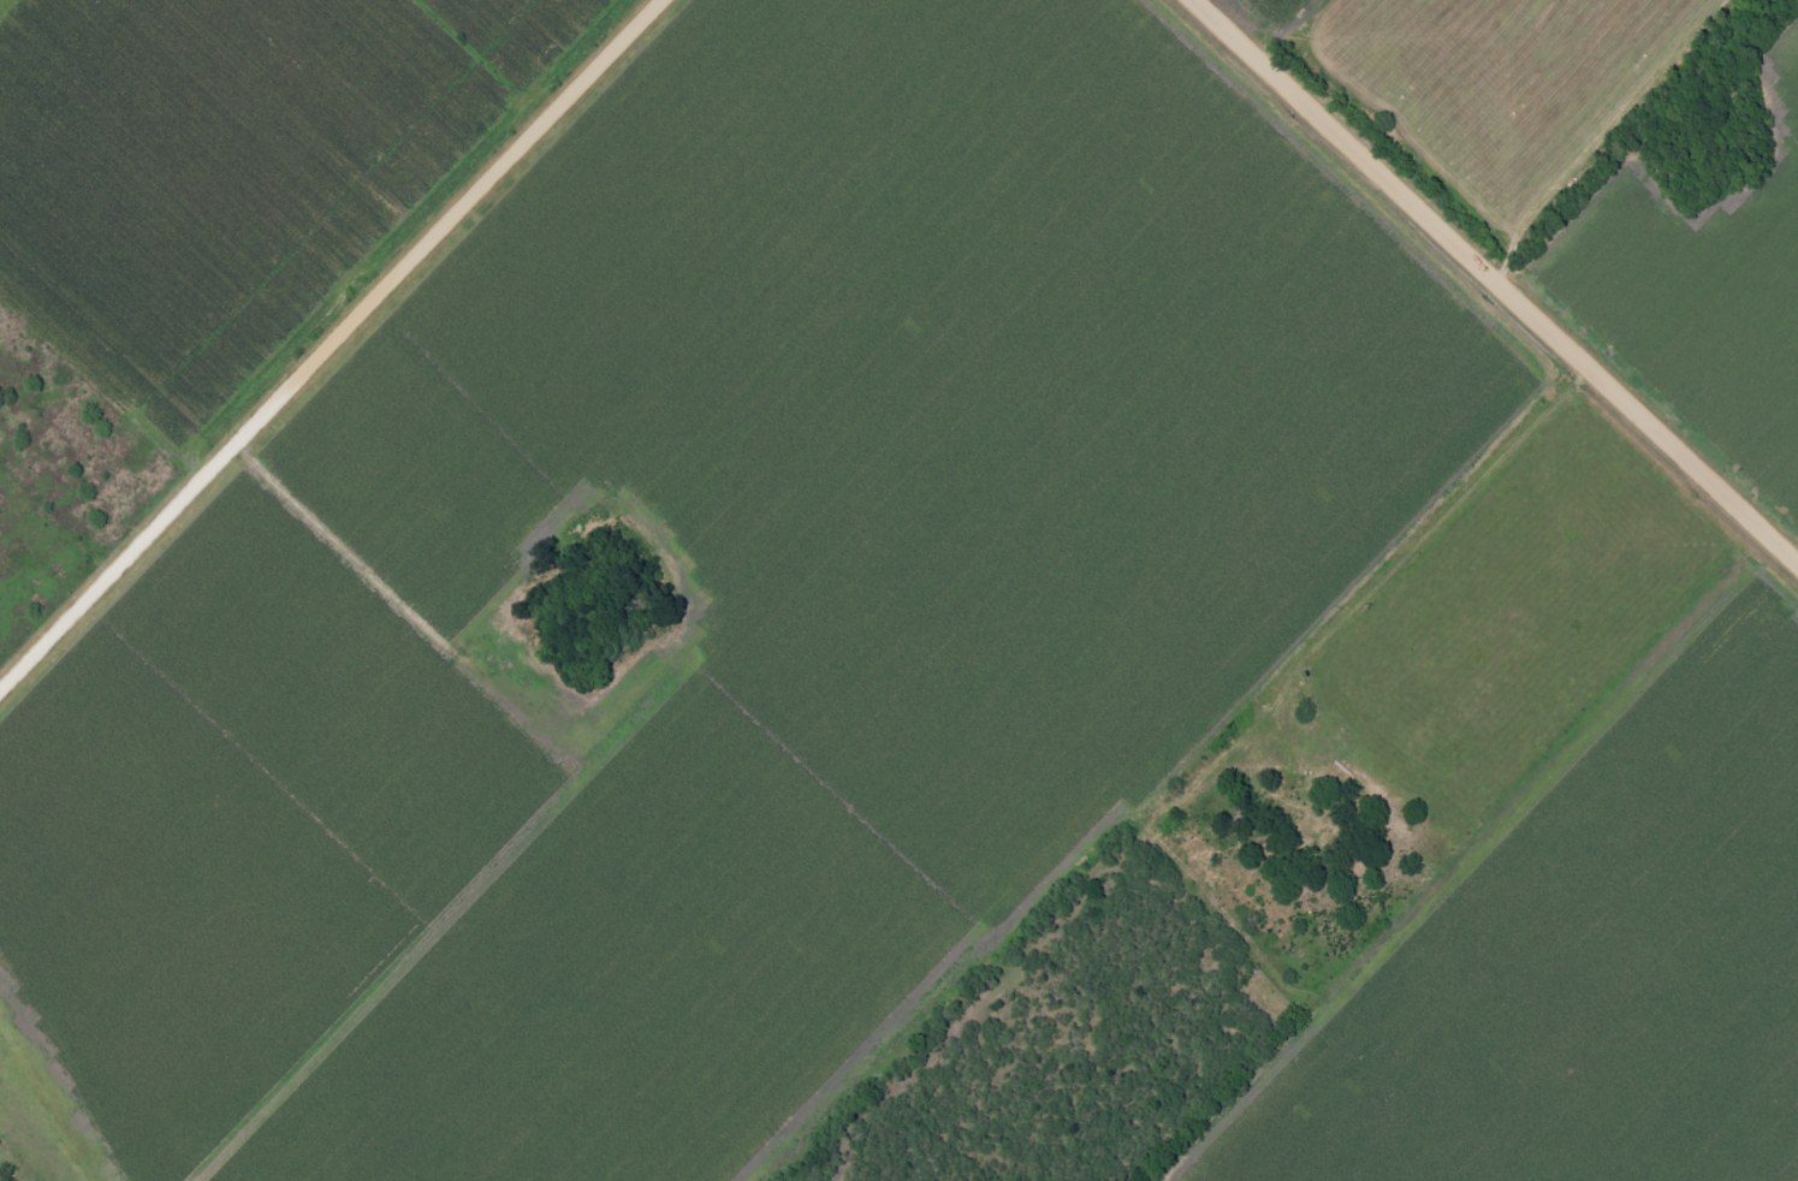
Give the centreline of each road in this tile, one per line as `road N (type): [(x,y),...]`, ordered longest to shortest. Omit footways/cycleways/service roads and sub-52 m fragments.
road 1 (residential): [(0,695),(663,0)]
road 2 (residential): [(1797,560),(1198,0)]

